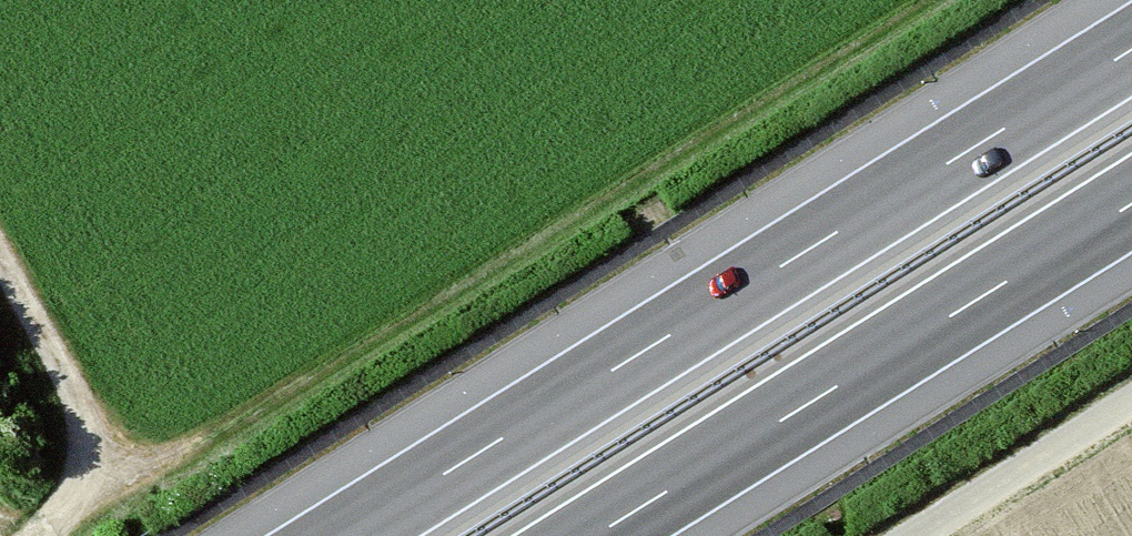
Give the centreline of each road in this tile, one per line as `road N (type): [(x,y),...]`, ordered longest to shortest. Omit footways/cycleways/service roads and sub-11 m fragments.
road 1 (motorway): [(1131,49),(343,535)]
road 2 (motorway): [(594,535),(1131,204)]
road 3 (track): [(0,260),(71,390),(85,435),(81,481),(36,535)]
road 4 (track): [(1131,400),(913,535)]

